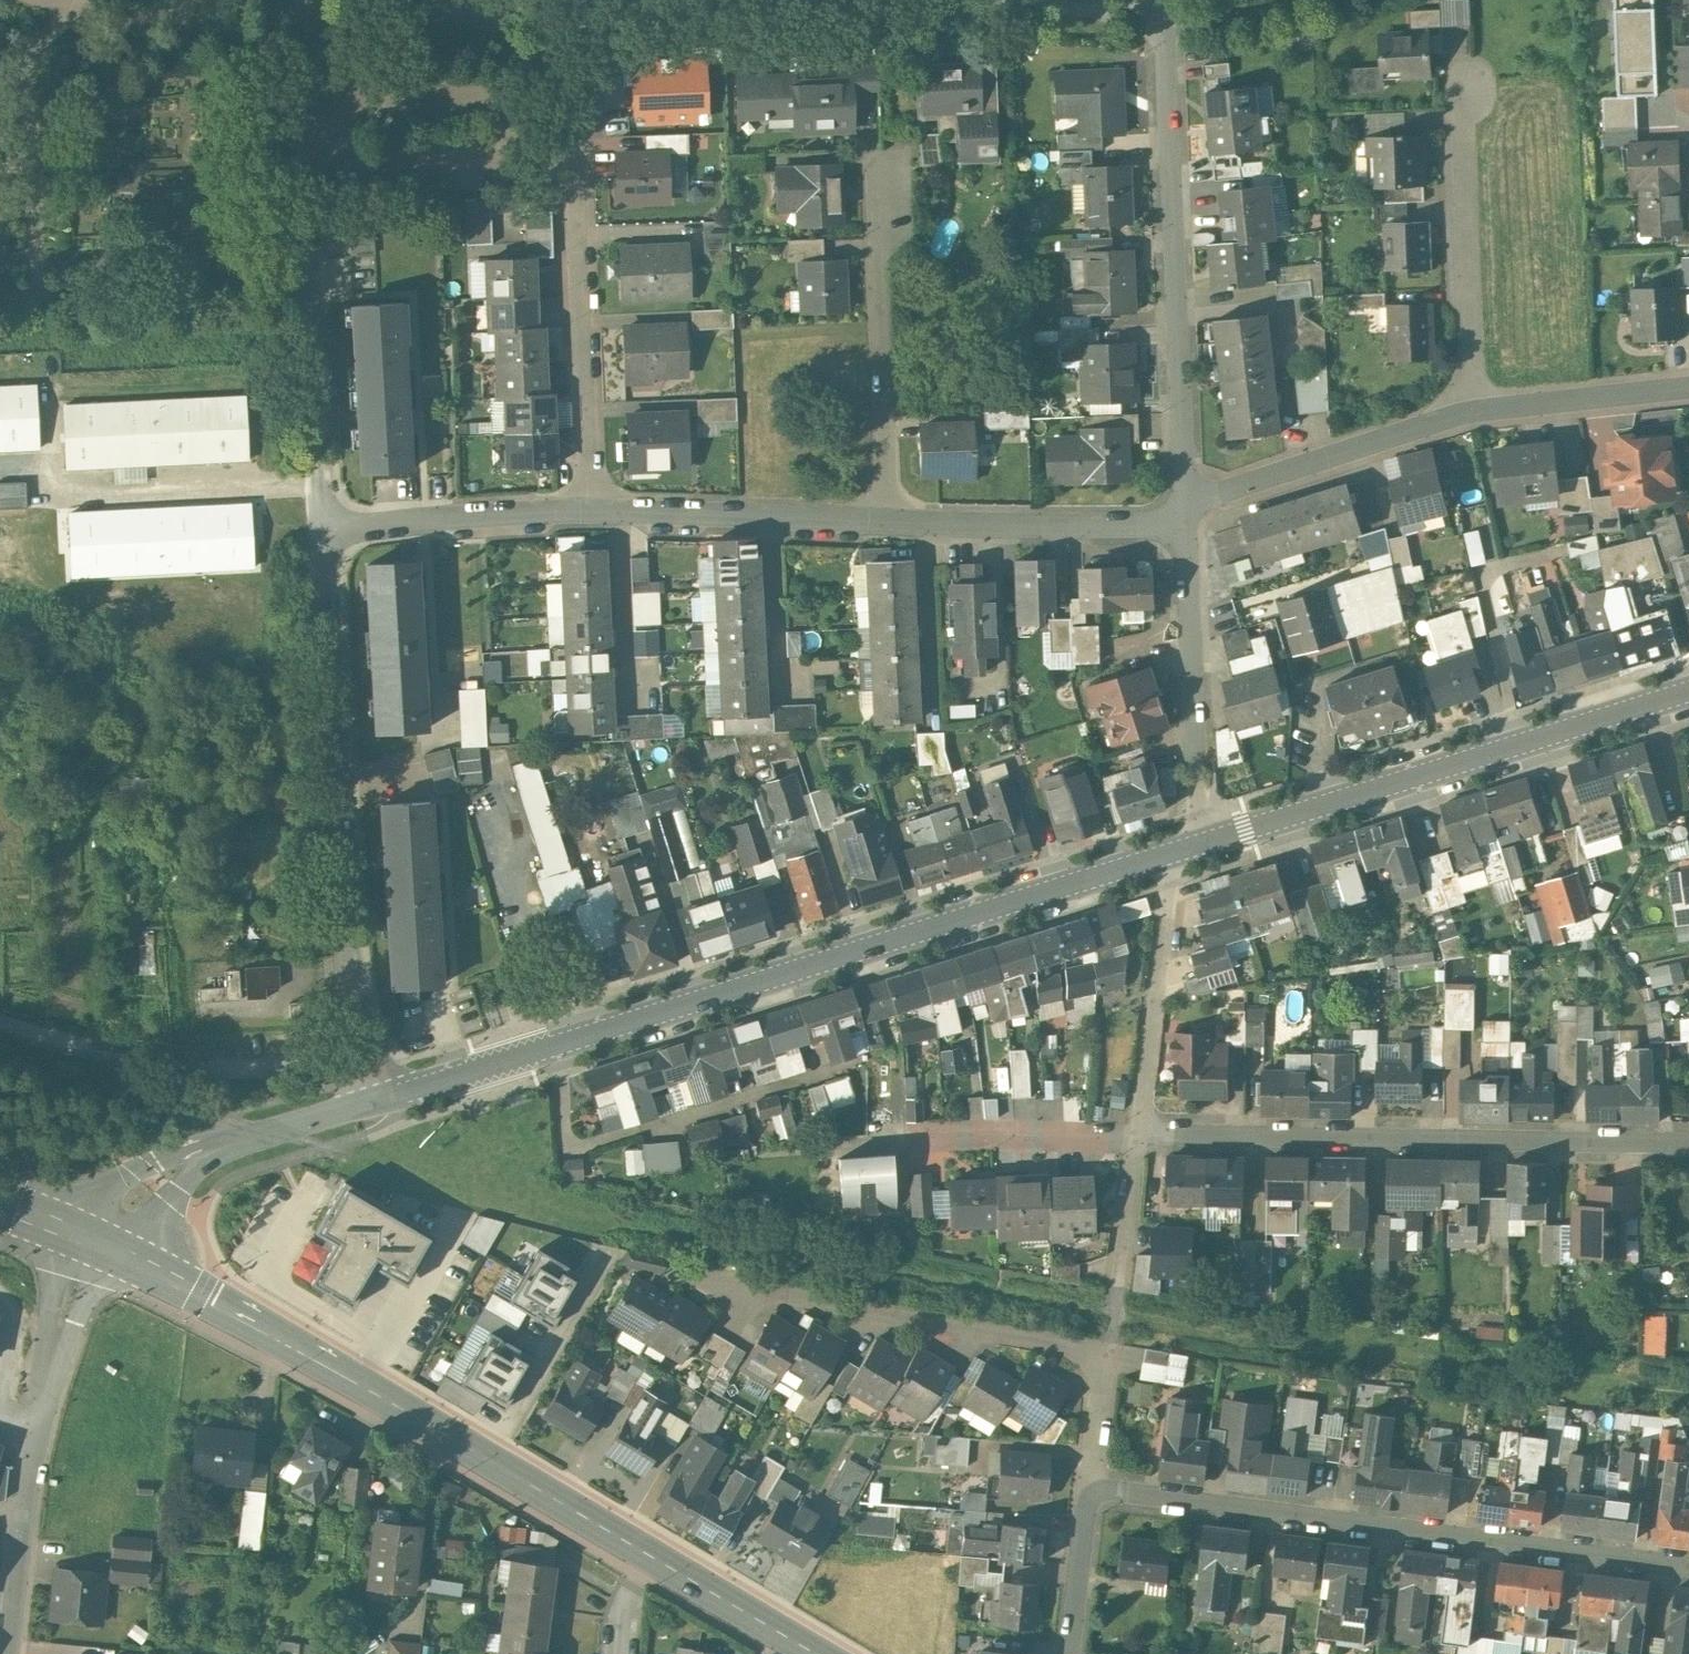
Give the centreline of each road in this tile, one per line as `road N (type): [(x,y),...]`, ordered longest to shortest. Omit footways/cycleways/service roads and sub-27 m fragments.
road 1 (tertiary): [(815,1653),(201,1291),(95,1239)]
road 2 (tertiary): [(1164,850),(379,1096)]
road 3 (residential): [(1070,1653),(1090,1504),(1114,1491),(1688,1566)]
road 4 (residential): [(379,1096),(342,933),(320,531)]
road 5 (residential): [(1688,1144),(1137,1133)]
road 6 (residential): [(320,531),(289,0)]
road 7 (tertiary): [(1688,689),(1205,838)]
road 8 (residential): [(1184,507),(1159,26)]
road 9 (residential): [(590,509),(574,171)]
road 10 (residential): [(889,522),(878,252),(885,188)]
road 11 (residential): [(1205,838),(1196,809),(1184,507)]
road 12 (tertiary): [(379,1096),(237,1137),(179,1165),(95,1239)]
road 13 (residential): [(1473,407),(1459,122),(1470,86)]
road 14 (residential): [(1473,407),(1425,417),(1184,507)]
road 15 (residential): [(889,522),(590,509)]
road 16 (residential): [(1184,507),(1139,526),(889,522)]
road 17 (residential): [(1137,1133),(1171,876),(1164,850)]
road 18 (residential): [(590,509),(320,531)]
road 19 (residential): [(1137,1133),(911,1138)]
road 20 (residential): [(1107,1355),(1137,1133)]
road 21 (residential): [(1688,386),(1473,407)]
road 22 (residential): [(38,1426),(71,1288),(95,1239)]
road 23 (track): [(561,24),(574,171)]
road 24 (residential): [(1,1414),(18,1298),(0,1292)]
road 25 (residential): [(10,1653),(23,1526)]

